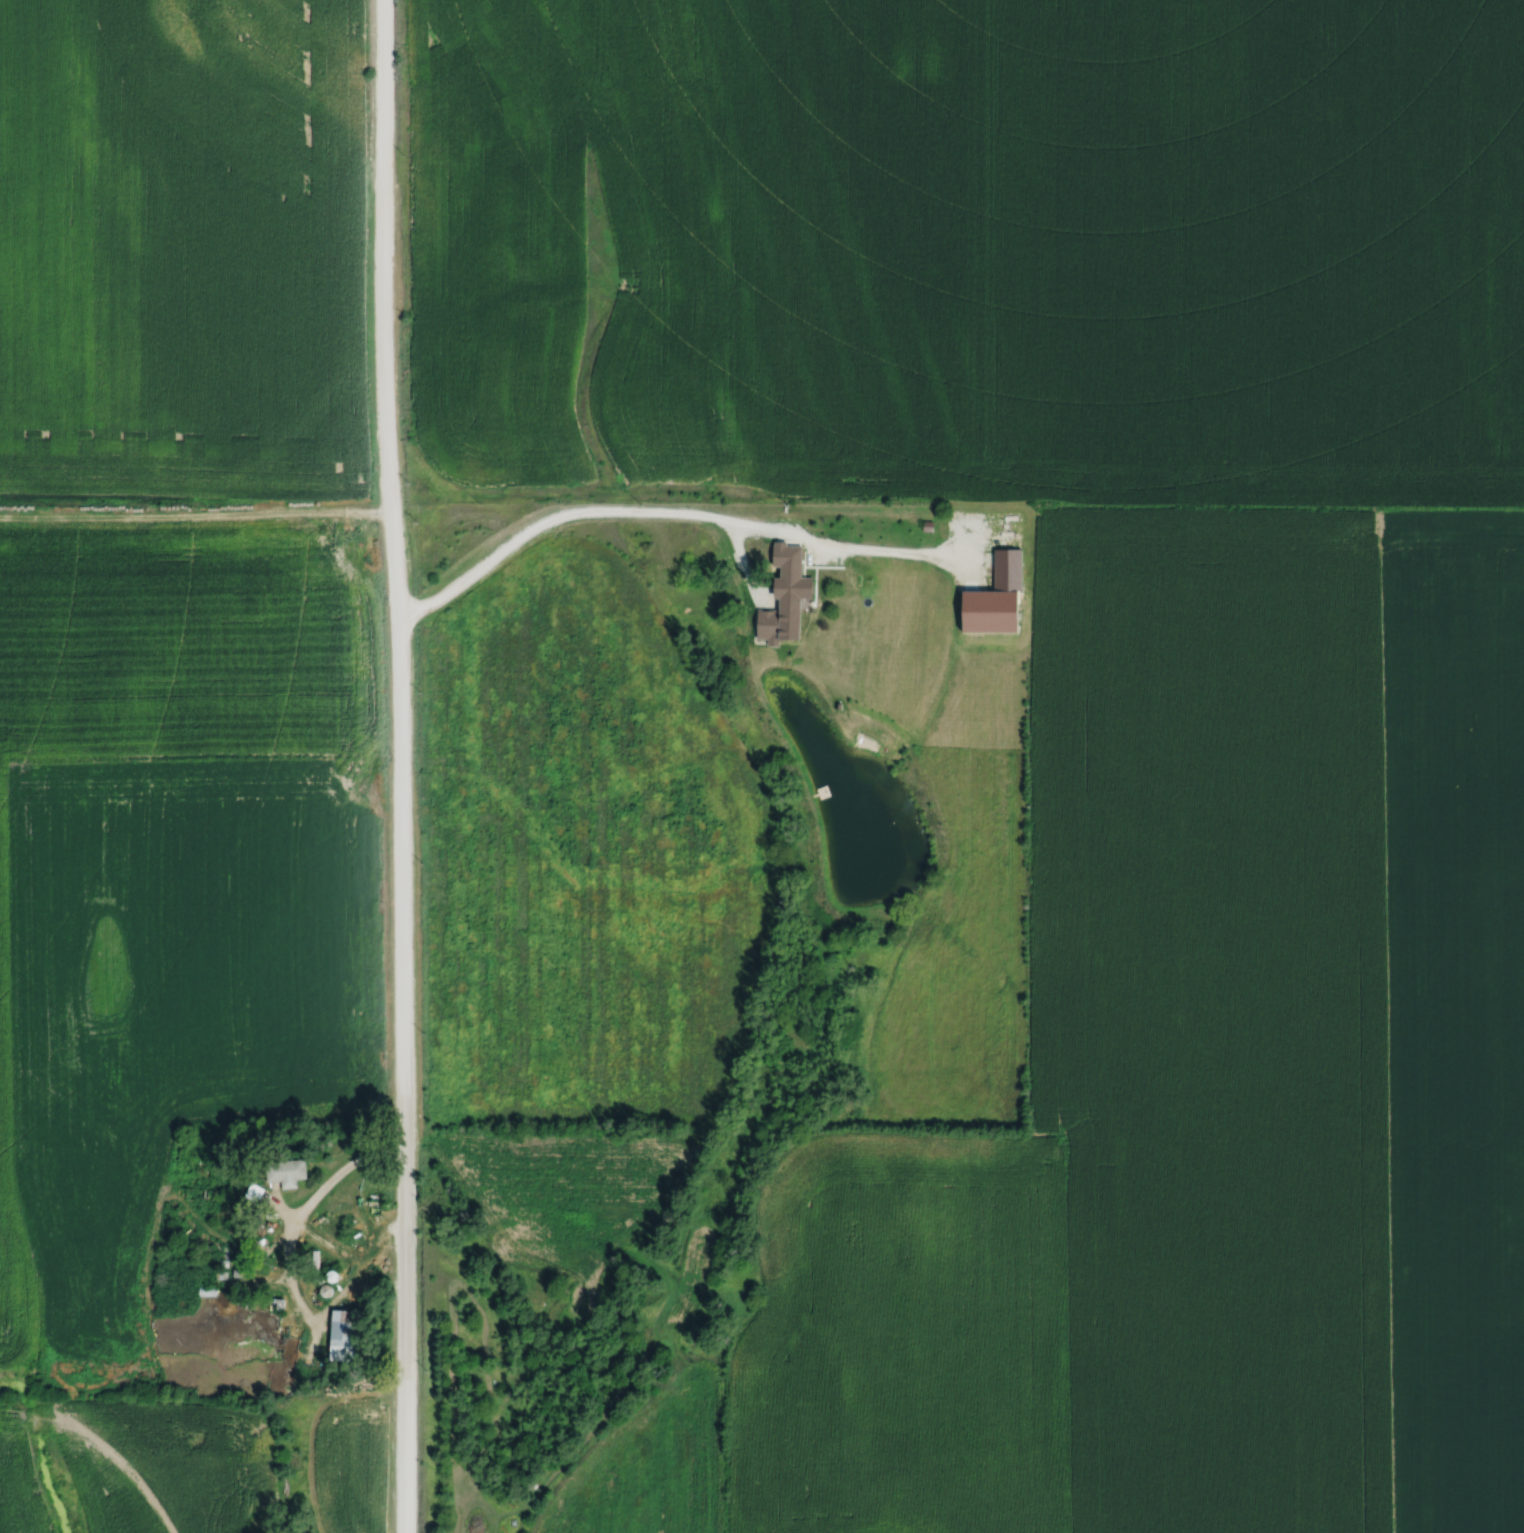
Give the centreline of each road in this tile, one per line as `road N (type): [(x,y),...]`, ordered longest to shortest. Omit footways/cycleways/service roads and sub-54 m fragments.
road 1 (tertiary): [(399,1532),(393,617),(377,395),(375,0)]

